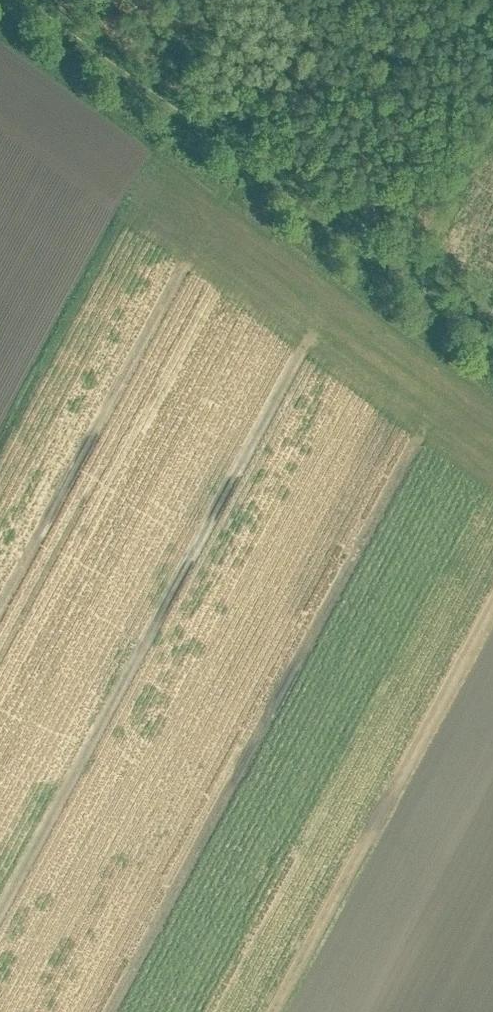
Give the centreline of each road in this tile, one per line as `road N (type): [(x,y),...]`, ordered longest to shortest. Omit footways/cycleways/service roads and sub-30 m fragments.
road 1 (track): [(19,0),(492,345)]

